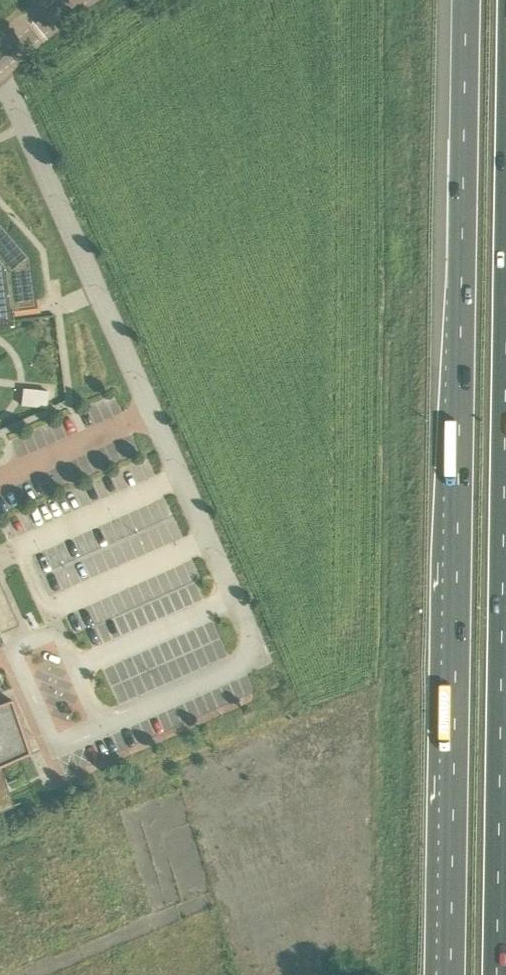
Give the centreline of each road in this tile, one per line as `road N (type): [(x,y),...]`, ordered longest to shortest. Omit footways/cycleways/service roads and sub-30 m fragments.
road 1 (motorway): [(466,0),(451,974)]
road 2 (residential): [(0,65),(264,655),(96,726)]
road 3 (motorway): [(499,974),(505,588)]
road 4 (residential): [(96,726),(50,746),(7,650),(56,631),(73,670)]

